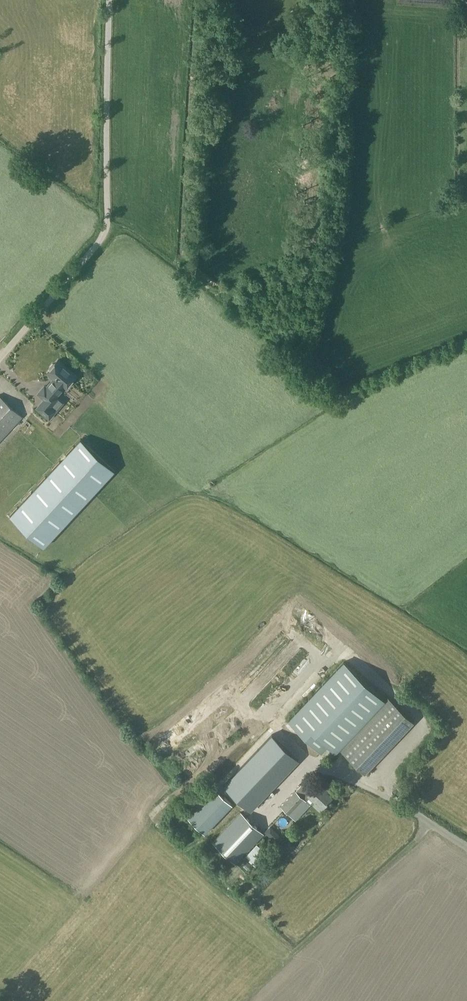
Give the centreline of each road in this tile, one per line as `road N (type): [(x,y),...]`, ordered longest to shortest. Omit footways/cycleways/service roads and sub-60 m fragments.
road 1 (unclassified): [(0,359),(106,229),(109,0)]

